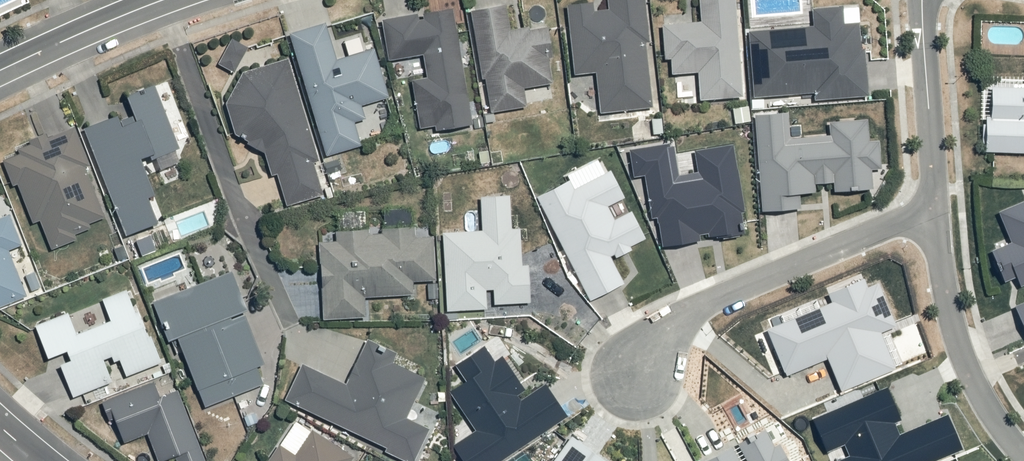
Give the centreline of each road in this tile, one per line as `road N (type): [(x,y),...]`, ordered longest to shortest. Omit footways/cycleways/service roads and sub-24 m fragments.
road 1 (residential): [(627,379),(671,321),(934,212)]
road 2 (residential): [(1023,454),(983,400),(957,344),(934,212)]
road 3 (residential): [(934,212),(922,0)]
road 4 (residential): [(159,0),(0,70)]

